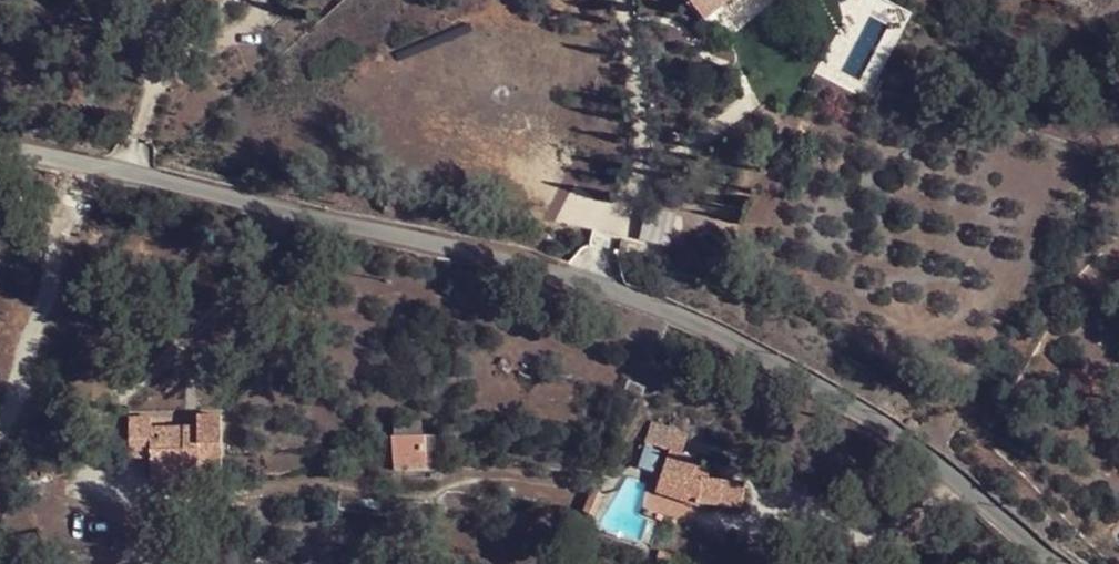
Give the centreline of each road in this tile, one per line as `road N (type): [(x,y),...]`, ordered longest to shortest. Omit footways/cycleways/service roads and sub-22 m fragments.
road 1 (residential): [(1072,563),(769,360),(632,301),(501,258),(0,150)]

